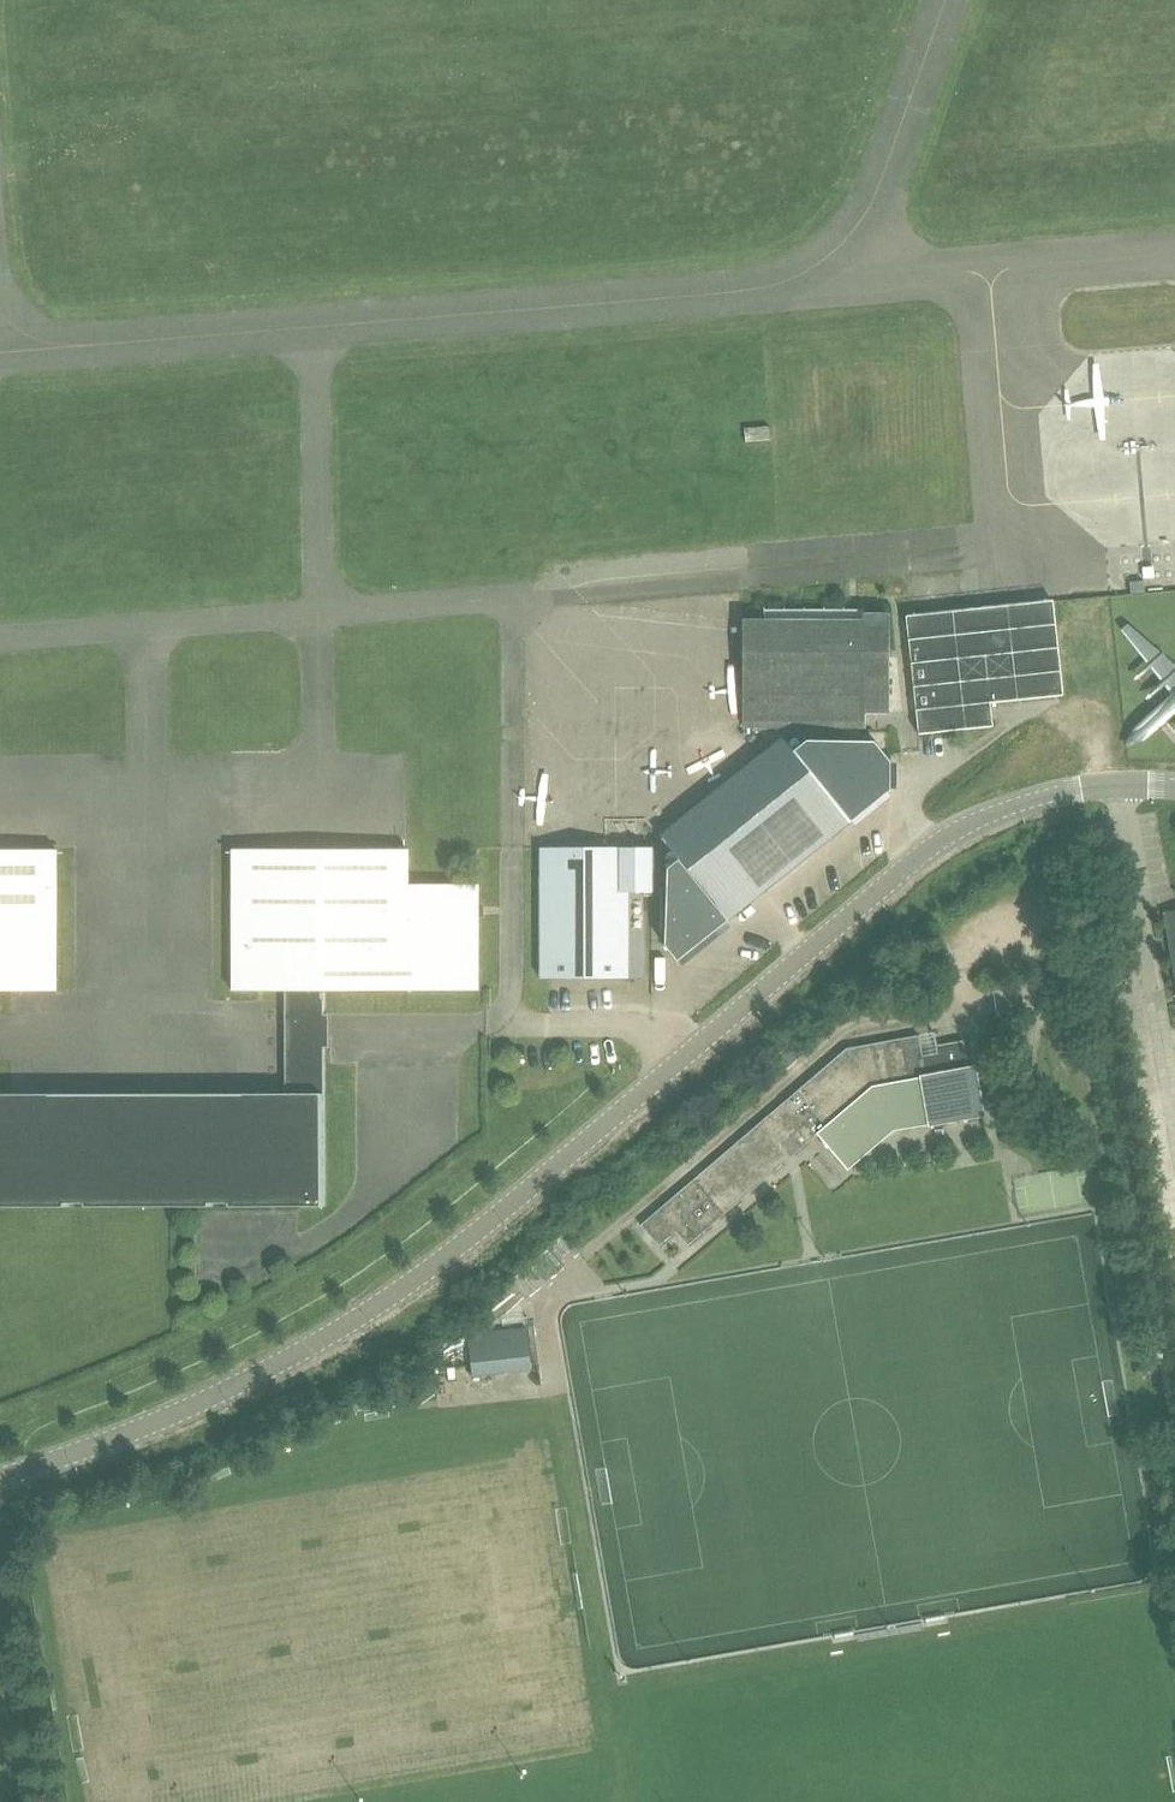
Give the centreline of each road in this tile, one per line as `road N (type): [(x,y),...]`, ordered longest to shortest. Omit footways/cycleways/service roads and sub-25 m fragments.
road 1 (tertiary): [(0,1479),(135,1431),(329,1339),(471,1236),(955,831),(1053,795),(1174,786)]
road 2 (unclassified): [(0,1029),(245,1027)]

